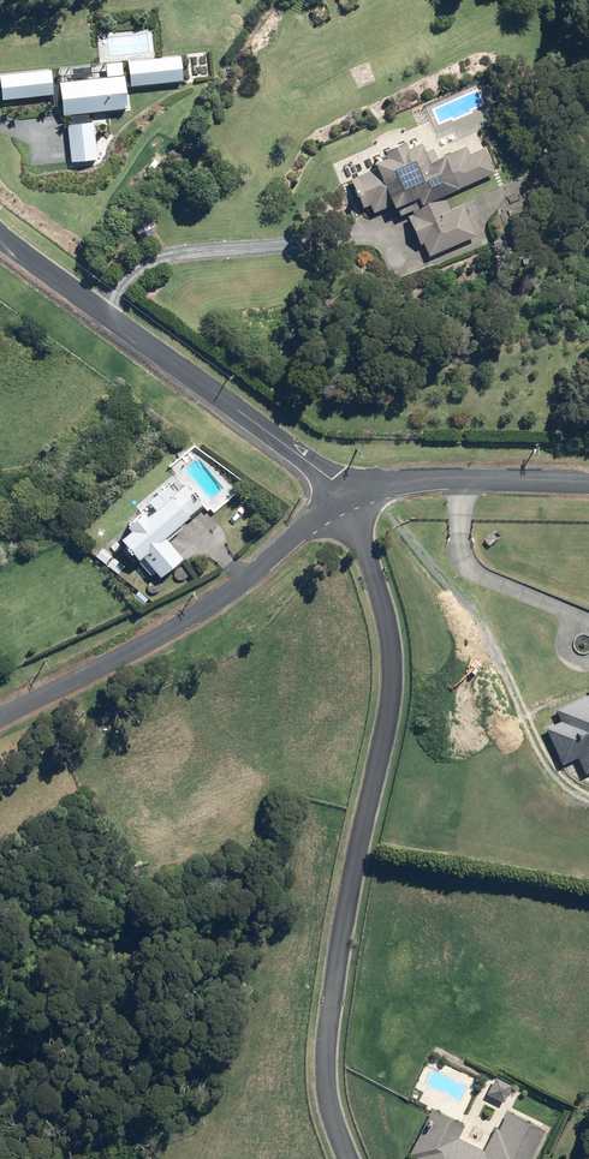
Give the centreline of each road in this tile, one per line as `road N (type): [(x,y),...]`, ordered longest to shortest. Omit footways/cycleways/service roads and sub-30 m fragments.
road 1 (residential): [(349,1158),(334,1114),(323,1021),(349,855),(391,669),(383,602),(343,495)]
road 2 (residential): [(0,236),(343,495)]
road 3 (residential): [(0,718),(198,614),(343,495)]
road 4 (residential): [(343,495),(409,480),(588,481)]

